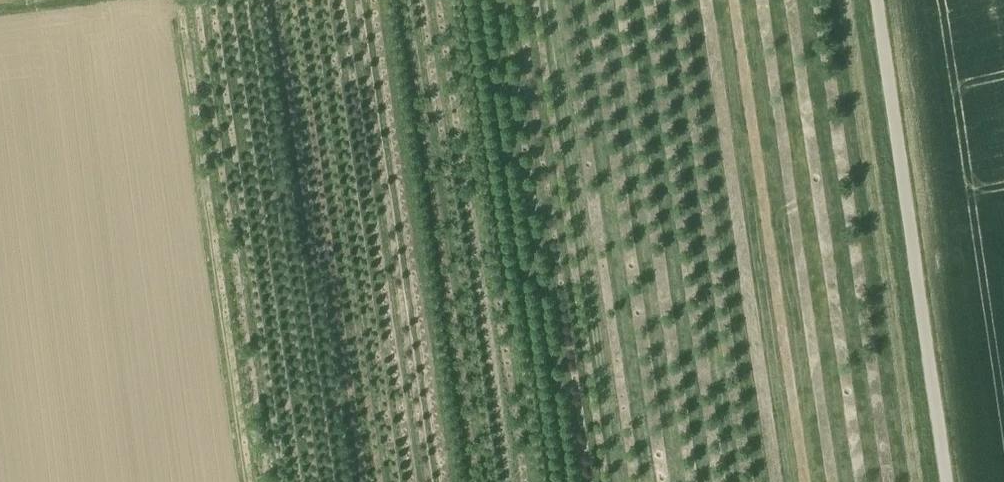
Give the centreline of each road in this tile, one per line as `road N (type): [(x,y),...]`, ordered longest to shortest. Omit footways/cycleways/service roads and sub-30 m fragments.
road 1 (track): [(877,0),(948,481)]

